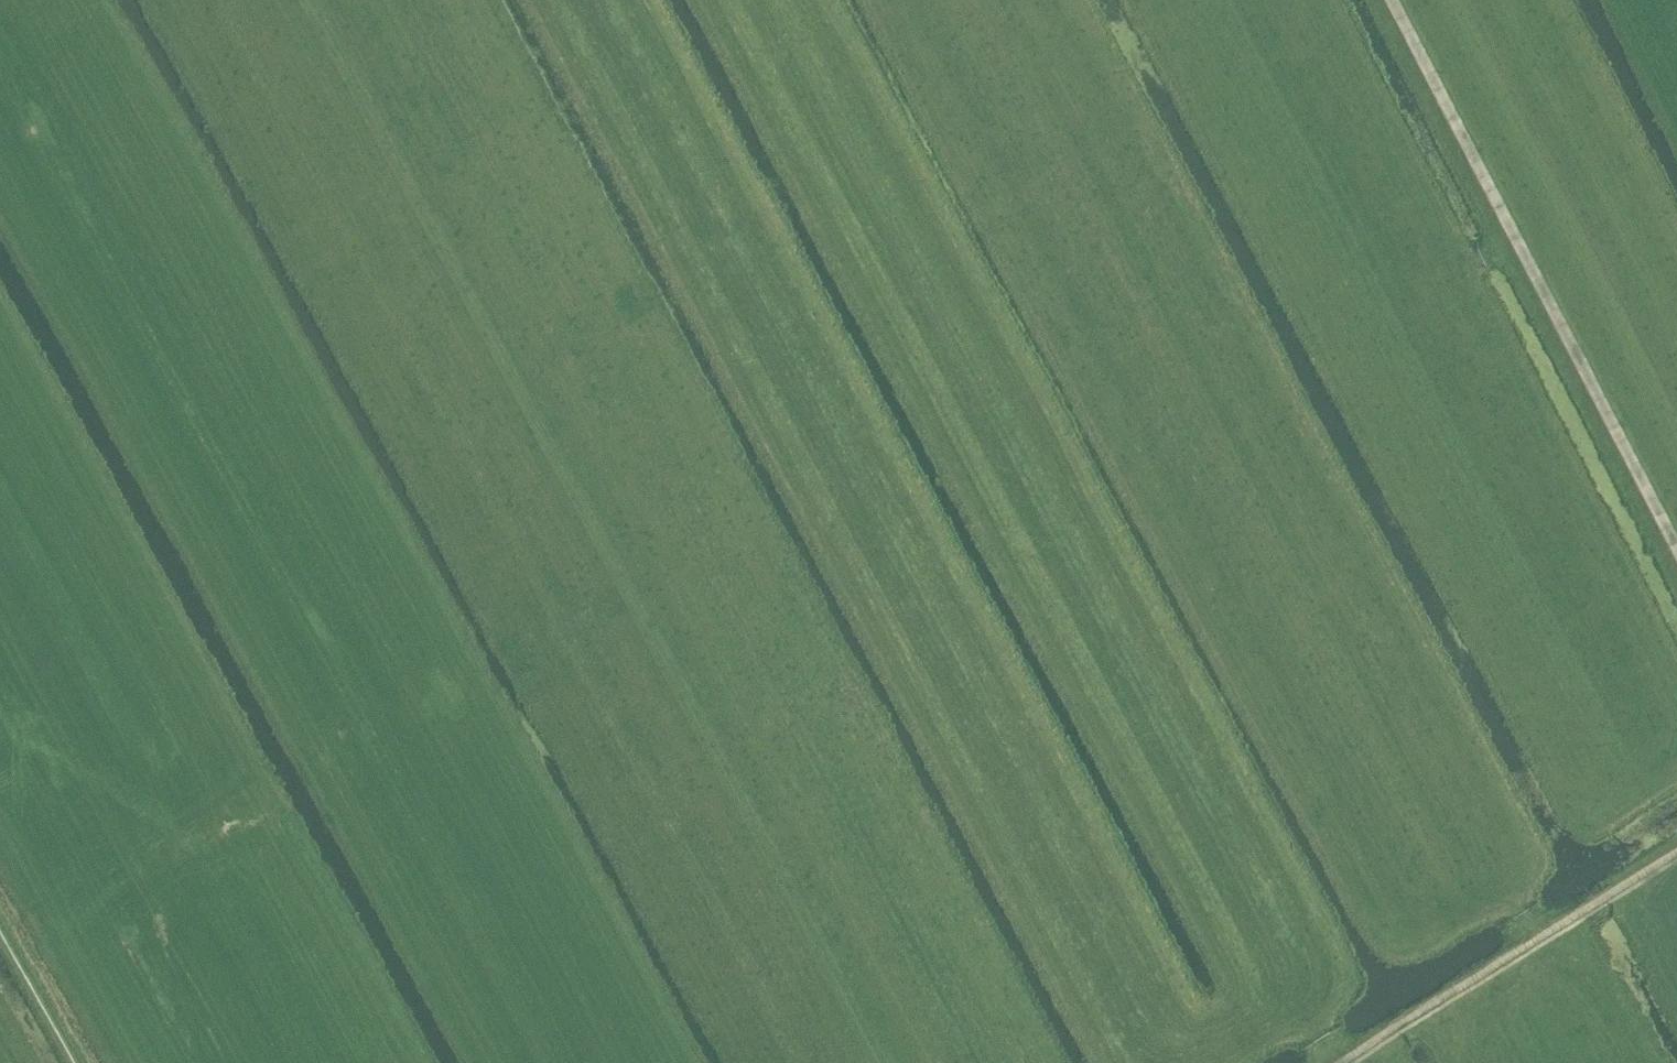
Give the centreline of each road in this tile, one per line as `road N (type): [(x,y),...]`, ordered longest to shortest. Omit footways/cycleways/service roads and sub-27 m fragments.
road 1 (track): [(1392,0),(1676,545)]
road 2 (track): [(1676,854),(1348,1062)]

